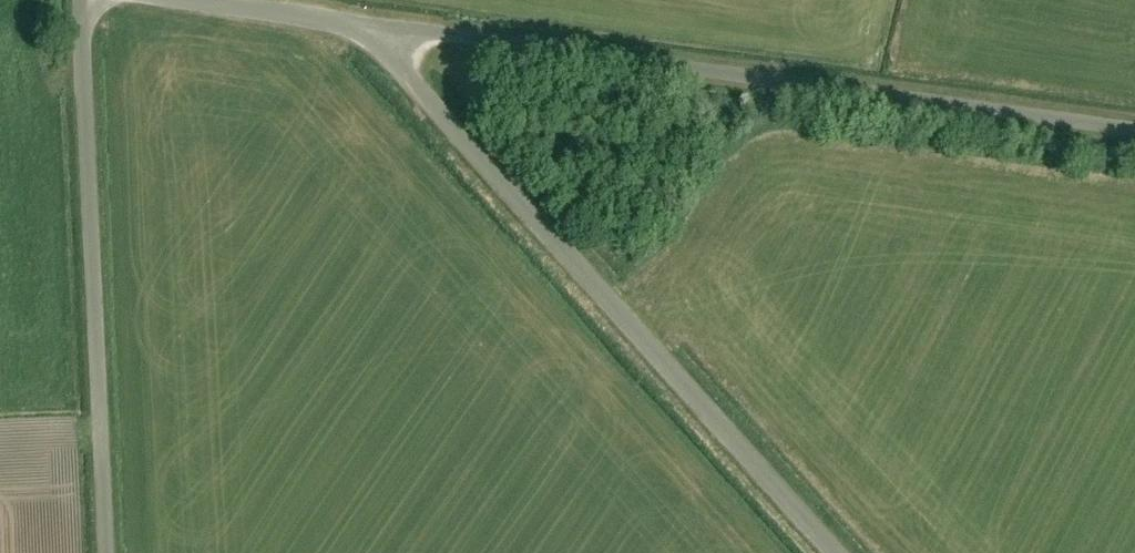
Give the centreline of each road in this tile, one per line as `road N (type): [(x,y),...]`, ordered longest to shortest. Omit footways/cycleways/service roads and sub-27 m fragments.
road 1 (unclassified): [(1134,131),(365,28)]
road 2 (unclassified): [(837,552),(365,28)]
road 3 (unclassified): [(106,552),(80,0)]
road 4 (unclassified): [(365,28),(186,0)]

